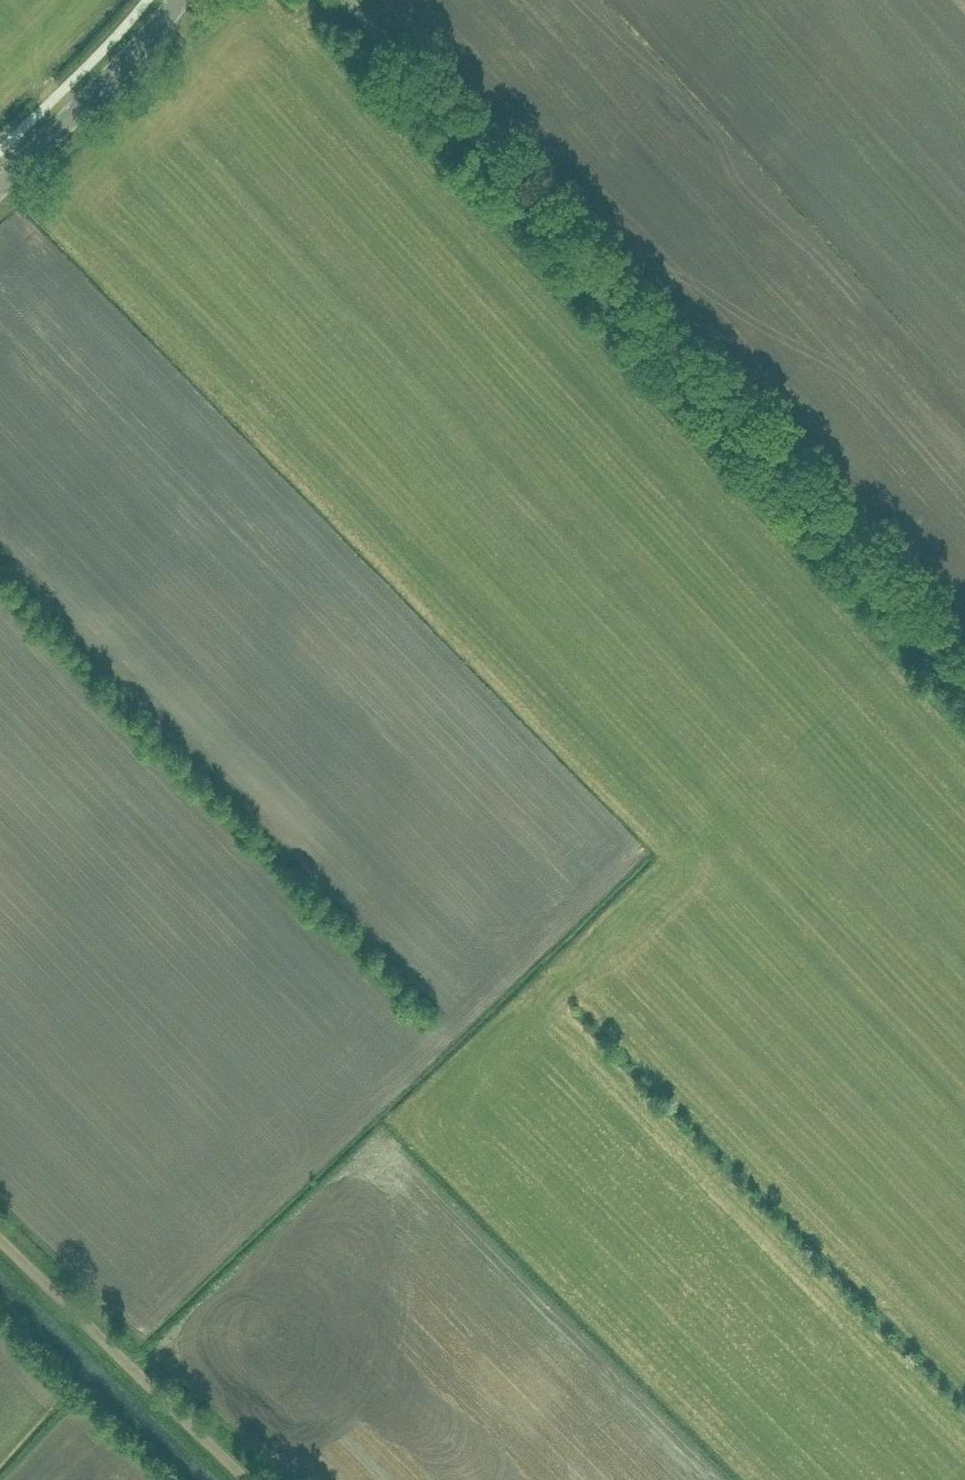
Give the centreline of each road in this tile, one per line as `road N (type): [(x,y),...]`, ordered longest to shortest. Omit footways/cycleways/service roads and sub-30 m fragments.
road 1 (unclassified): [(964,669),(350,0)]
road 2 (unclassified): [(249,1479),(0,1237)]
road 3 (tertiary): [(0,191),(148,41),(176,0)]

